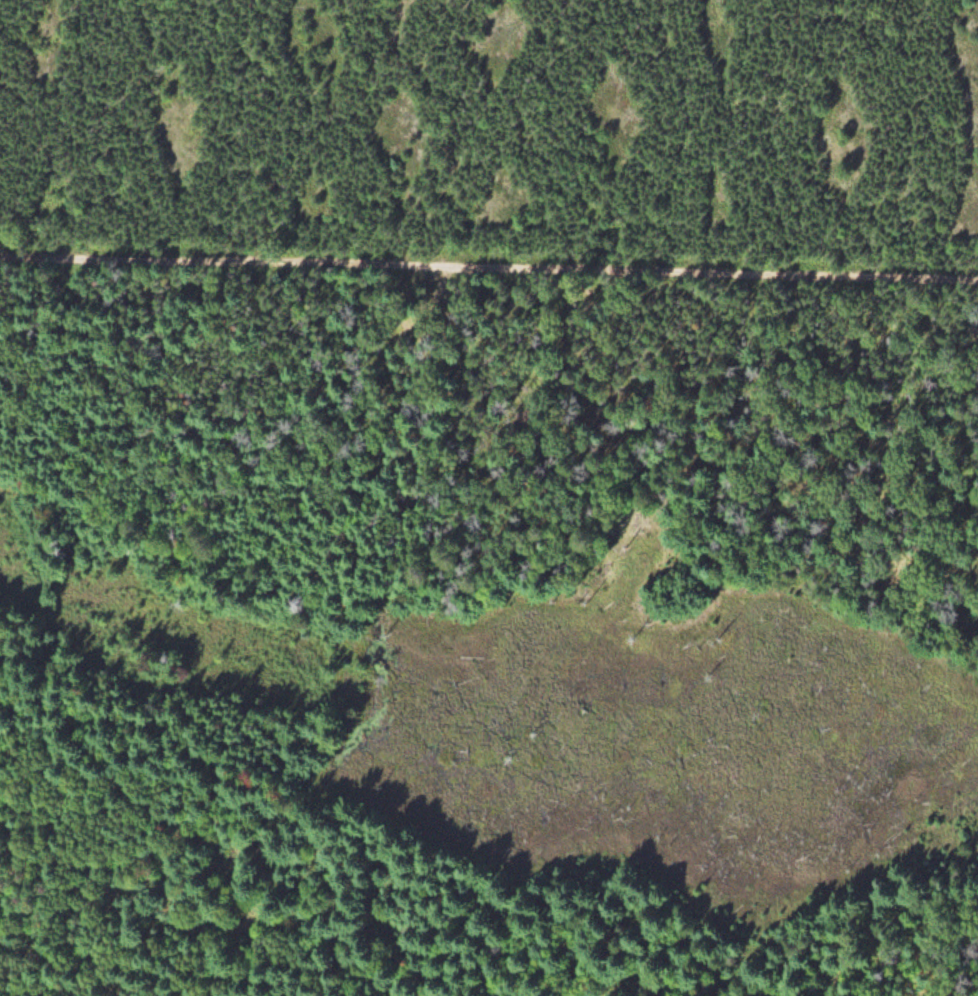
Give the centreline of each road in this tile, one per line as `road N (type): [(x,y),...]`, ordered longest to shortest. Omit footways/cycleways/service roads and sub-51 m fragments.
road 1 (residential): [(0,252),(977,275)]

